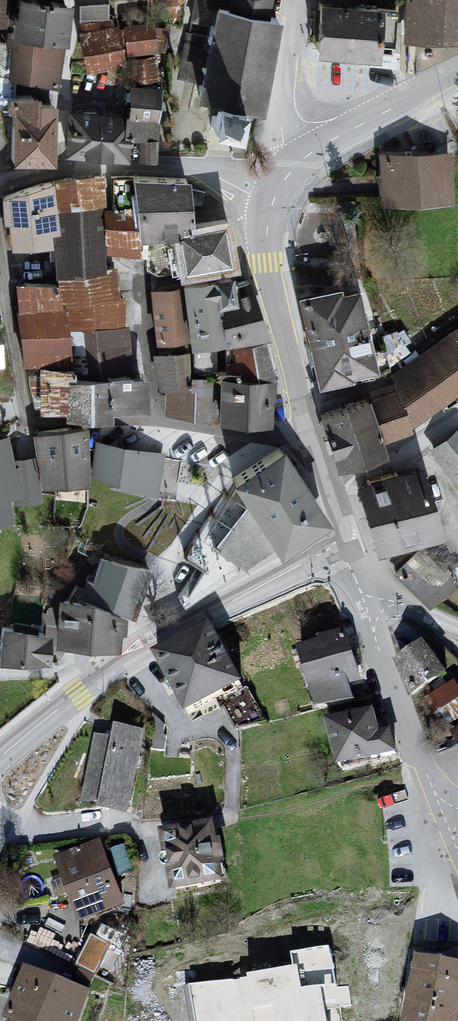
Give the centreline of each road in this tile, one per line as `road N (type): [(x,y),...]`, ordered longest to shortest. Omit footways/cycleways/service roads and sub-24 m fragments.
road 1 (residential): [(338,539),(79,692),(0,757)]
road 2 (residential): [(338,539),(268,268),(274,204)]
road 3 (residential): [(0,186),(152,165),(220,178),(274,204)]
road 4 (residential): [(367,608),(446,821)]
road 5 (residential): [(300,162),(323,143),(457,82)]
road 6 (residential): [(300,162),(281,131),(295,0)]

